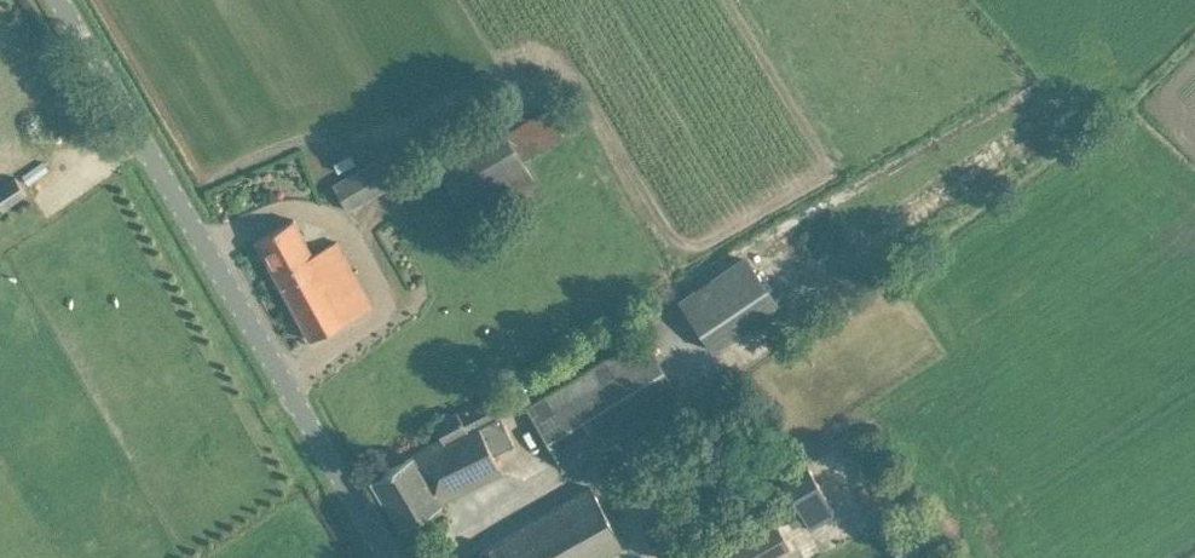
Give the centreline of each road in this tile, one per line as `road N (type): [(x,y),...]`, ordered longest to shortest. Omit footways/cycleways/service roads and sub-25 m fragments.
road 1 (tertiary): [(386,557),(57,0)]

